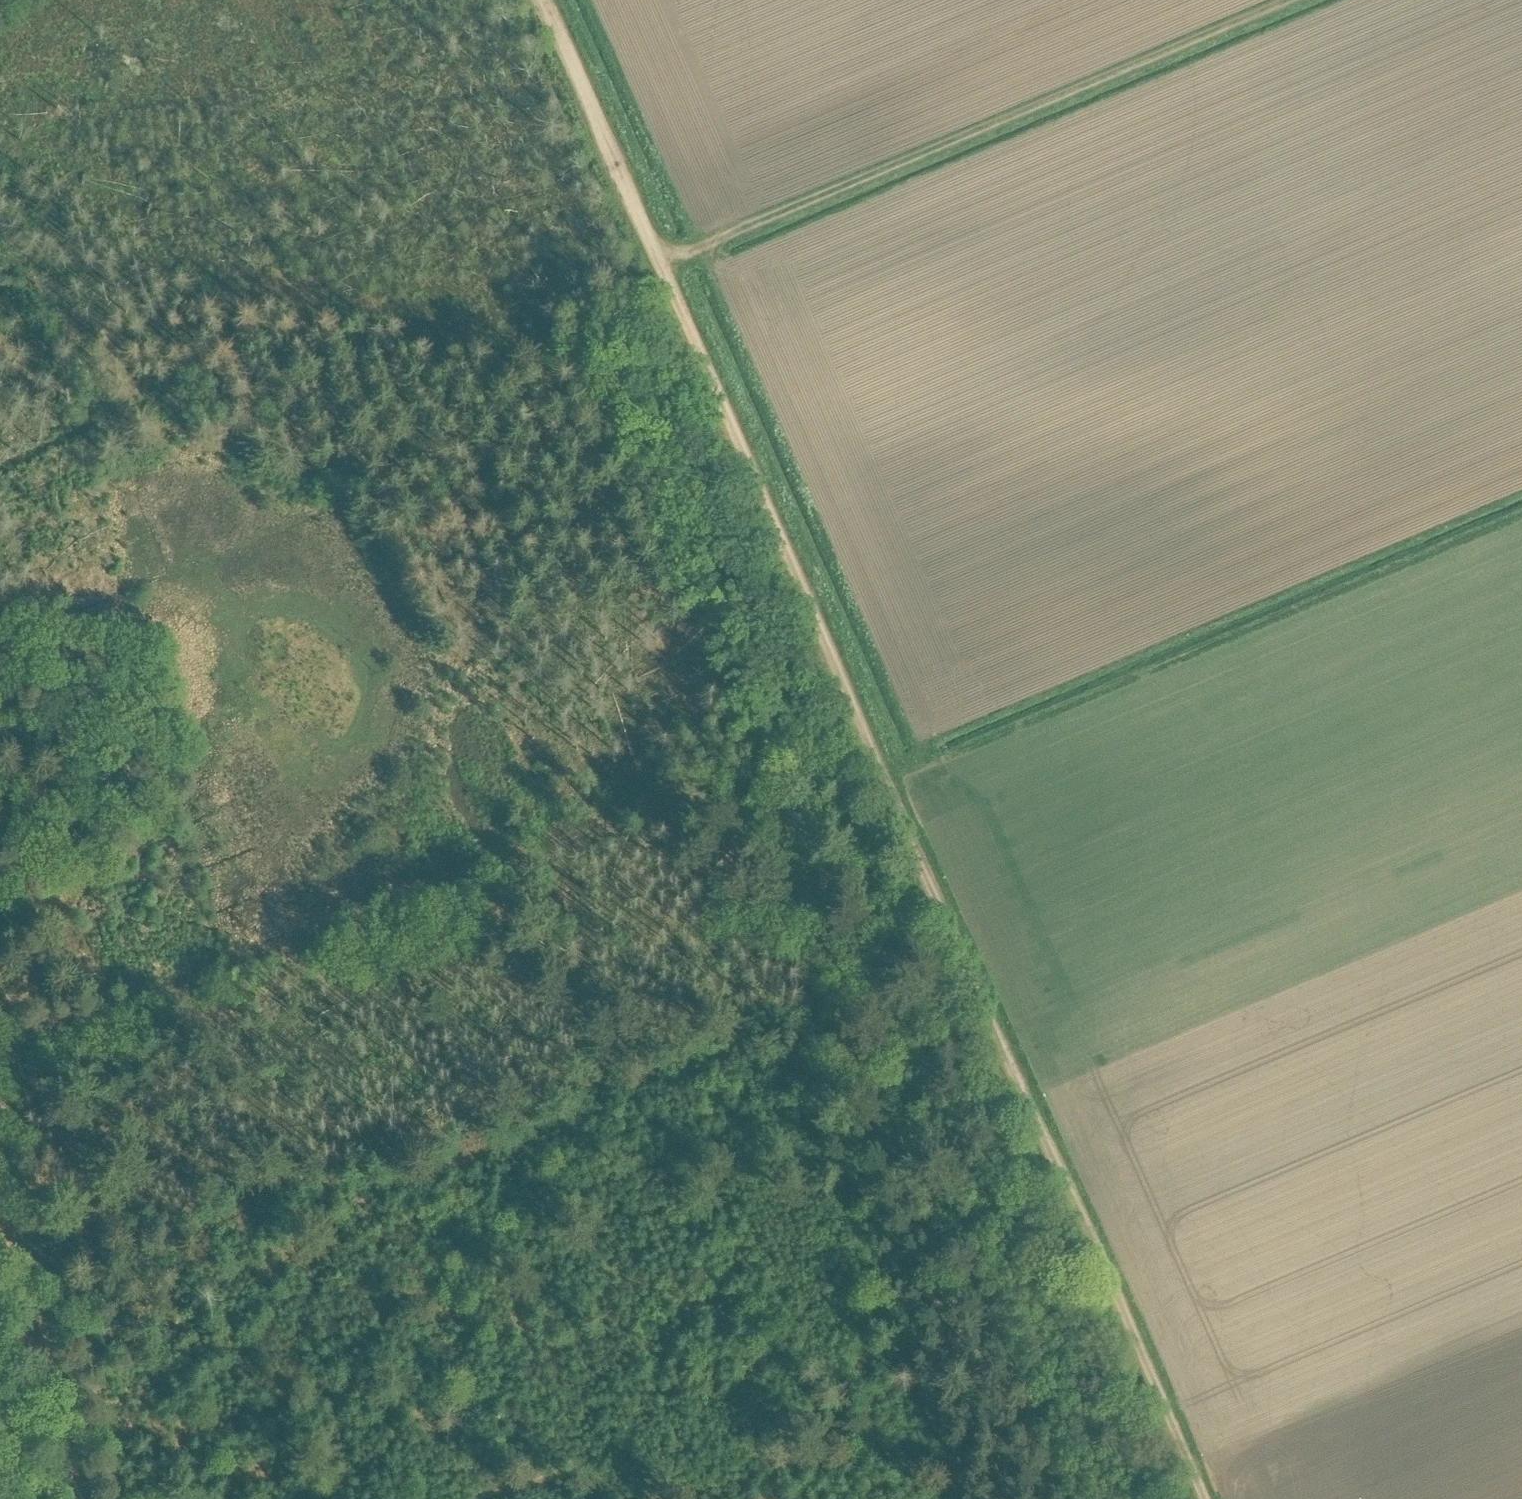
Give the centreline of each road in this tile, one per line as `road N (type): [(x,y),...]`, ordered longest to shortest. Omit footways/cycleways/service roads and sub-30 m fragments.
road 1 (track): [(0,1060),(857,721)]
road 2 (track): [(1202,1498),(857,721)]
road 3 (track): [(857,721),(540,0)]
road 4 (track): [(0,1195),(81,1498)]

